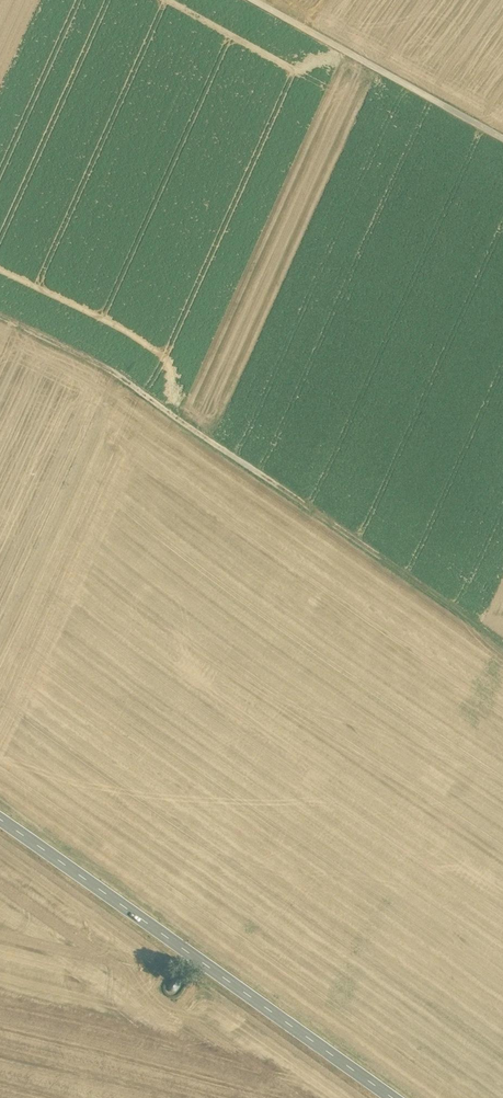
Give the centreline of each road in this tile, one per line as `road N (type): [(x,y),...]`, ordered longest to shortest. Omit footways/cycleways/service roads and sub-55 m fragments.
road 1 (track): [(502,644),(119,376),(0,316)]
road 2 (secondary): [(392,1097),(0,818)]
road 3 (track): [(252,0),(502,138)]

